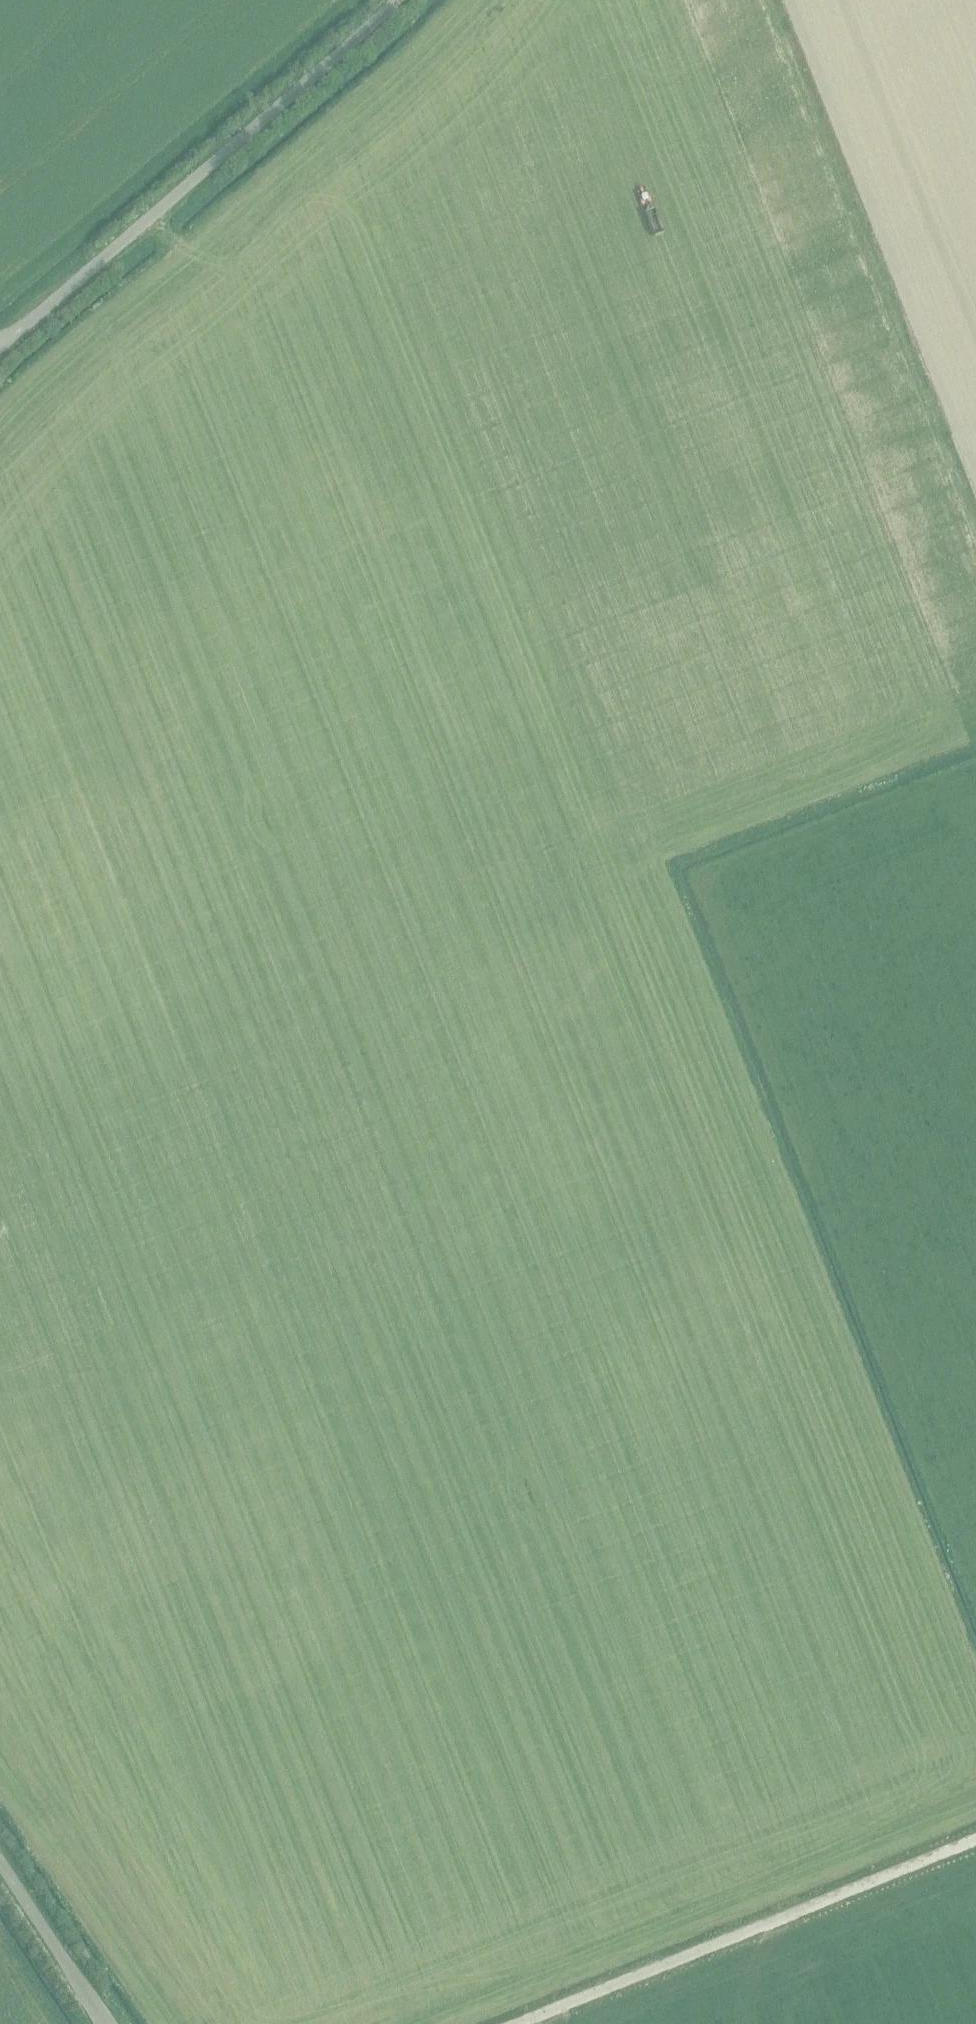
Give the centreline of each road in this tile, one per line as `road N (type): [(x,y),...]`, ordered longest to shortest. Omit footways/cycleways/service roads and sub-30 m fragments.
road 1 (unclassified): [(0,342),(396,0)]
road 2 (unclassified): [(105,2023),(0,1864)]

